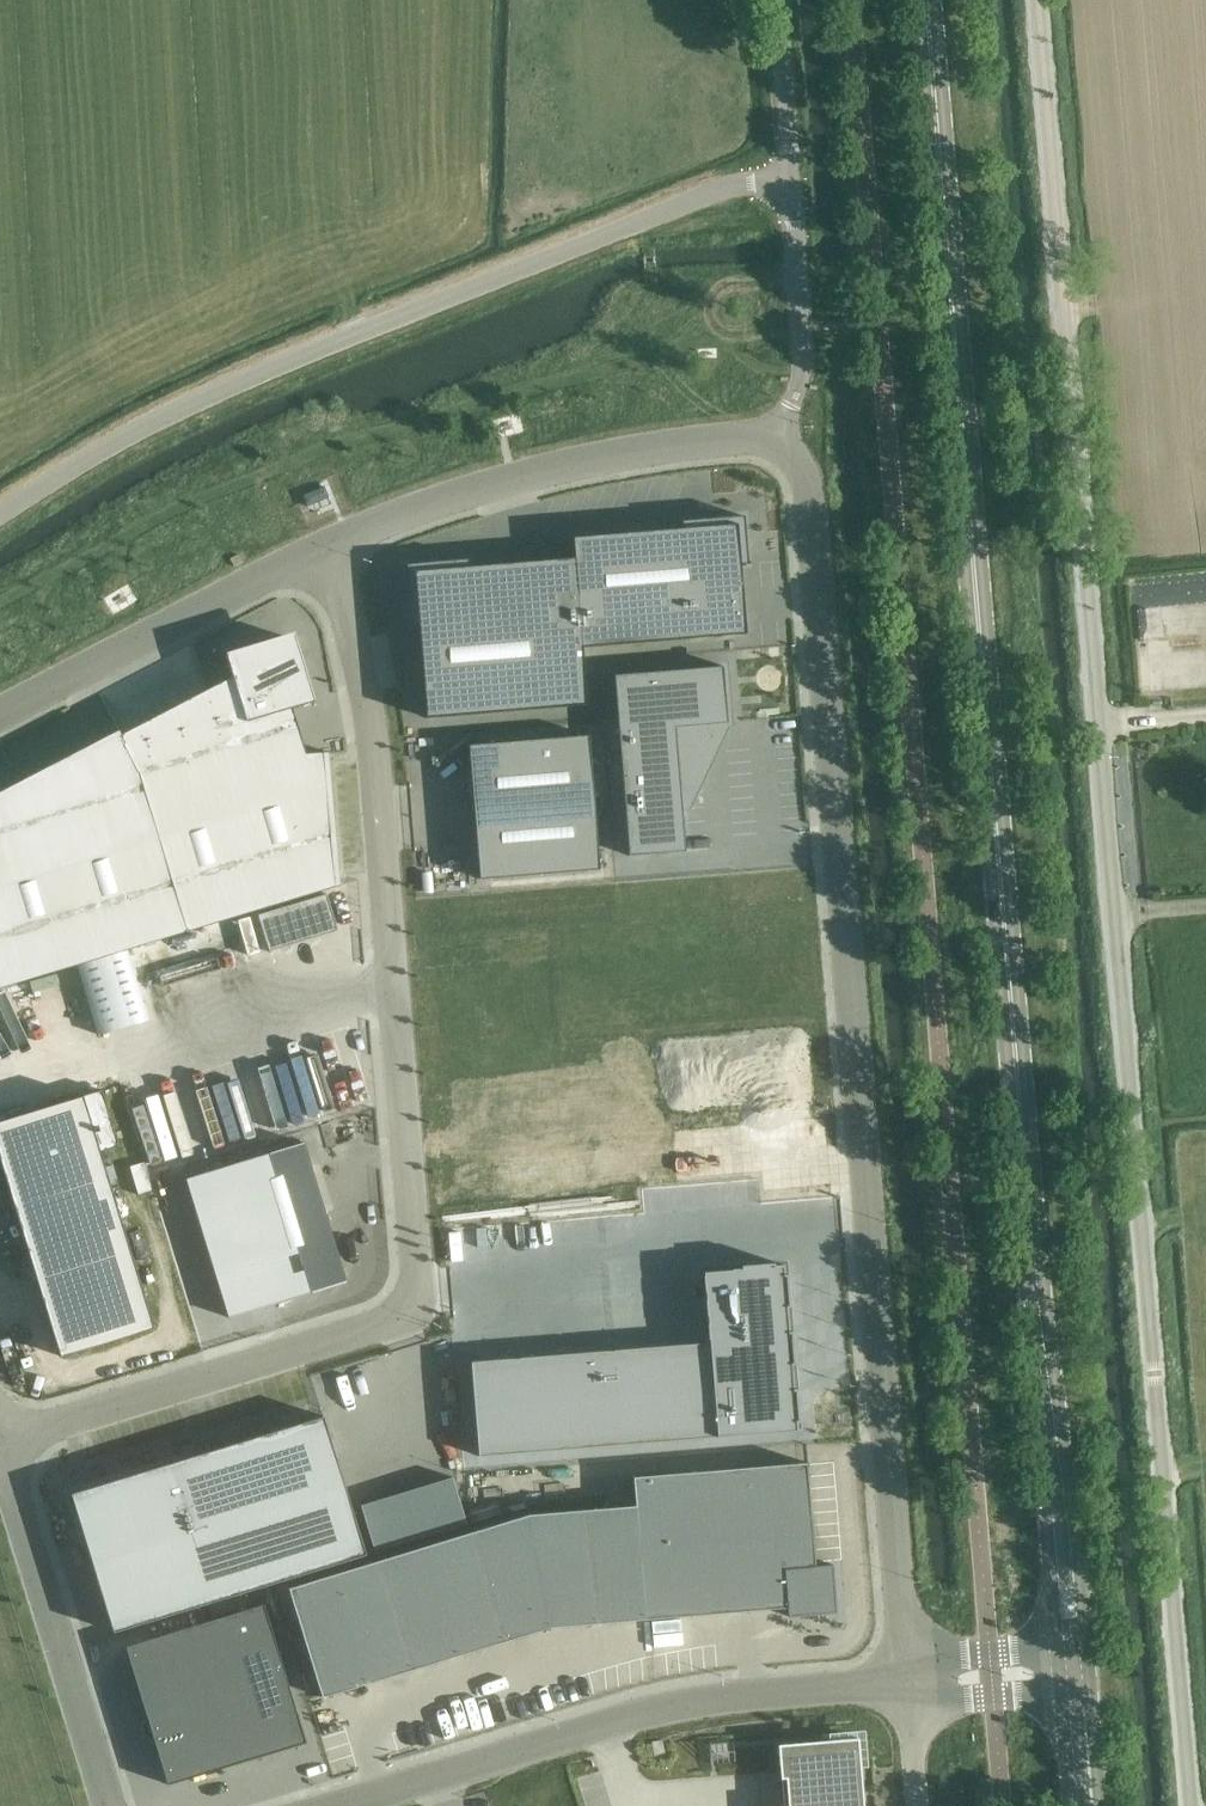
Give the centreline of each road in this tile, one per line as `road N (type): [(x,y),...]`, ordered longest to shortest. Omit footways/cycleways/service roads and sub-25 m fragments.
road 1 (unclassified): [(1192,1805),(1041,0)]
road 2 (tertiary): [(1072,1641),(928,0)]
road 3 (unclassified): [(913,1681),(808,485),(781,435)]
road 4 (unclassified): [(0,1441),(417,1317),(372,724),(331,543)]
road 5 (unclassified): [(0,513),(131,432),(250,376),(729,183),(790,181)]
road 6 (unclassified): [(913,1681),(684,1700),(332,1805)]
road 7 (unclassified): [(781,435),(613,454),(468,488),(331,543)]
road 8 (unclassified): [(0,1446),(109,1805)]
road 9 (unclassified): [(331,543),(0,716)]
road 10 (unclassified): [(781,435),(802,373),(790,181)]
road 11 (unclassified): [(790,181),(776,0)]
road 12 (unclassified): [(1072,1641),(986,1653),(913,1681)]
road 13 (unclassified): [(913,1681),(989,1697),(1076,1699)]
road 14 (unclassified): [(920,1805),(913,1681)]

